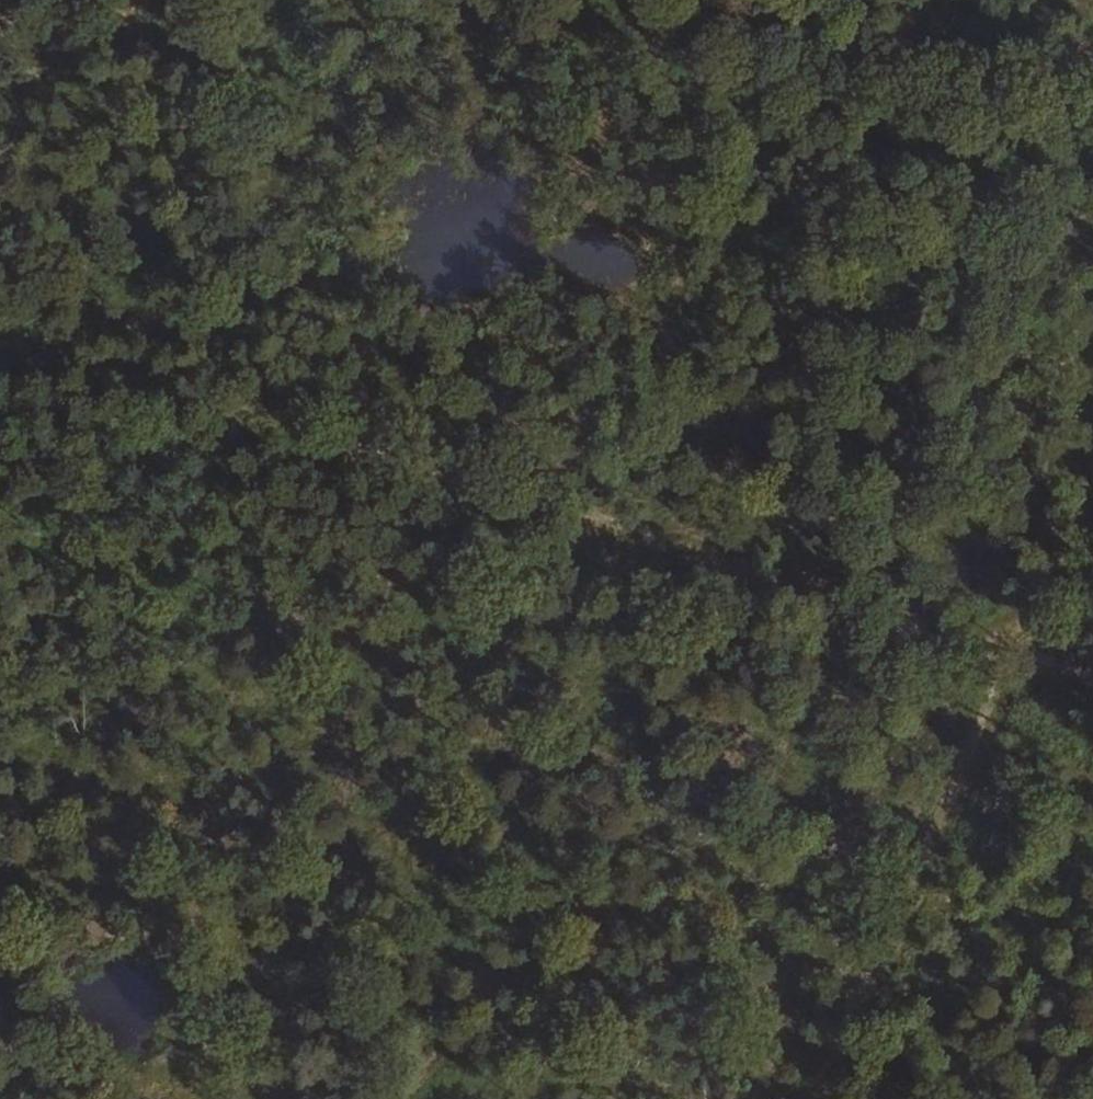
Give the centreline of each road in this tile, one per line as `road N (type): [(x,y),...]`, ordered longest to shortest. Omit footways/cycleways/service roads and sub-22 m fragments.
road 1 (track): [(0,354),(1092,696)]
road 2 (track): [(1011,669),(810,1098)]

